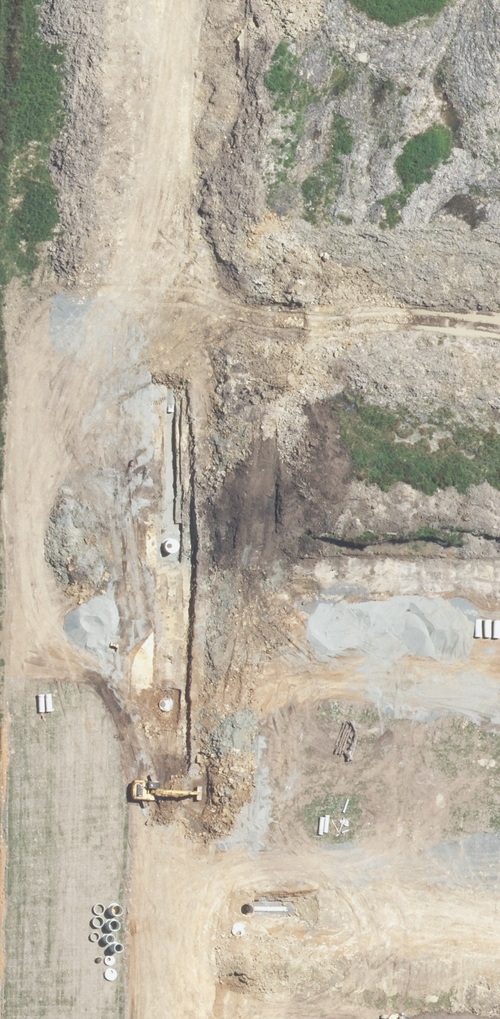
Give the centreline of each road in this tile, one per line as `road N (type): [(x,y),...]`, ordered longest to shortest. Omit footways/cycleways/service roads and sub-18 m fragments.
road 1 (residential): [(208,0),(205,423)]
road 2 (residential): [(201,637),(499,670)]
road 3 (residential): [(200,911),(499,916)]
road 4 (residential): [(205,423),(499,448)]
road 5 (residential): [(201,637),(200,911)]
road 6 (residential): [(205,423),(201,637)]
road 7 (residential): [(0,631),(201,637)]

